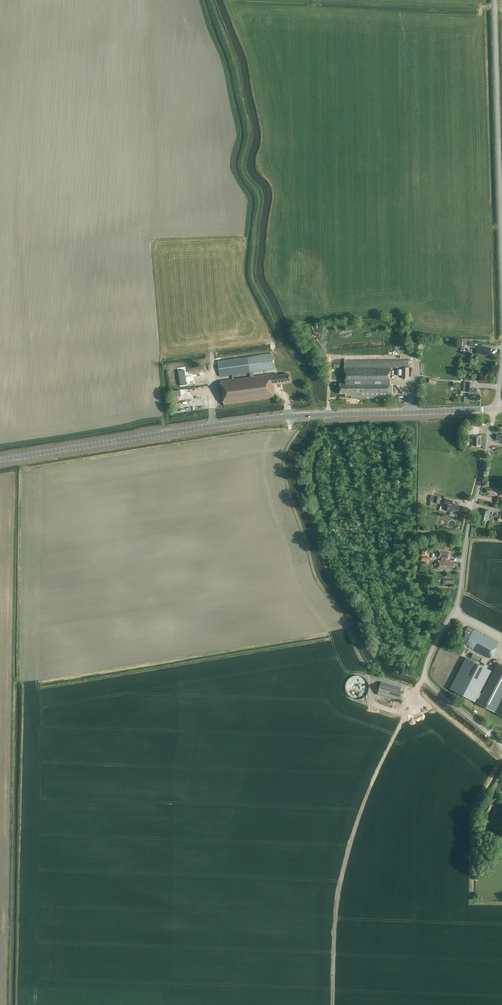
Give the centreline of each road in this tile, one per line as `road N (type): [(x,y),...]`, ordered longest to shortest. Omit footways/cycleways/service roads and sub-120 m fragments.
road 1 (tertiary): [(0,460),(279,417),(495,409)]
road 2 (unclassified): [(501,747),(425,675),(459,596),(495,409)]
road 3 (unclassified): [(501,241),(495,0)]

